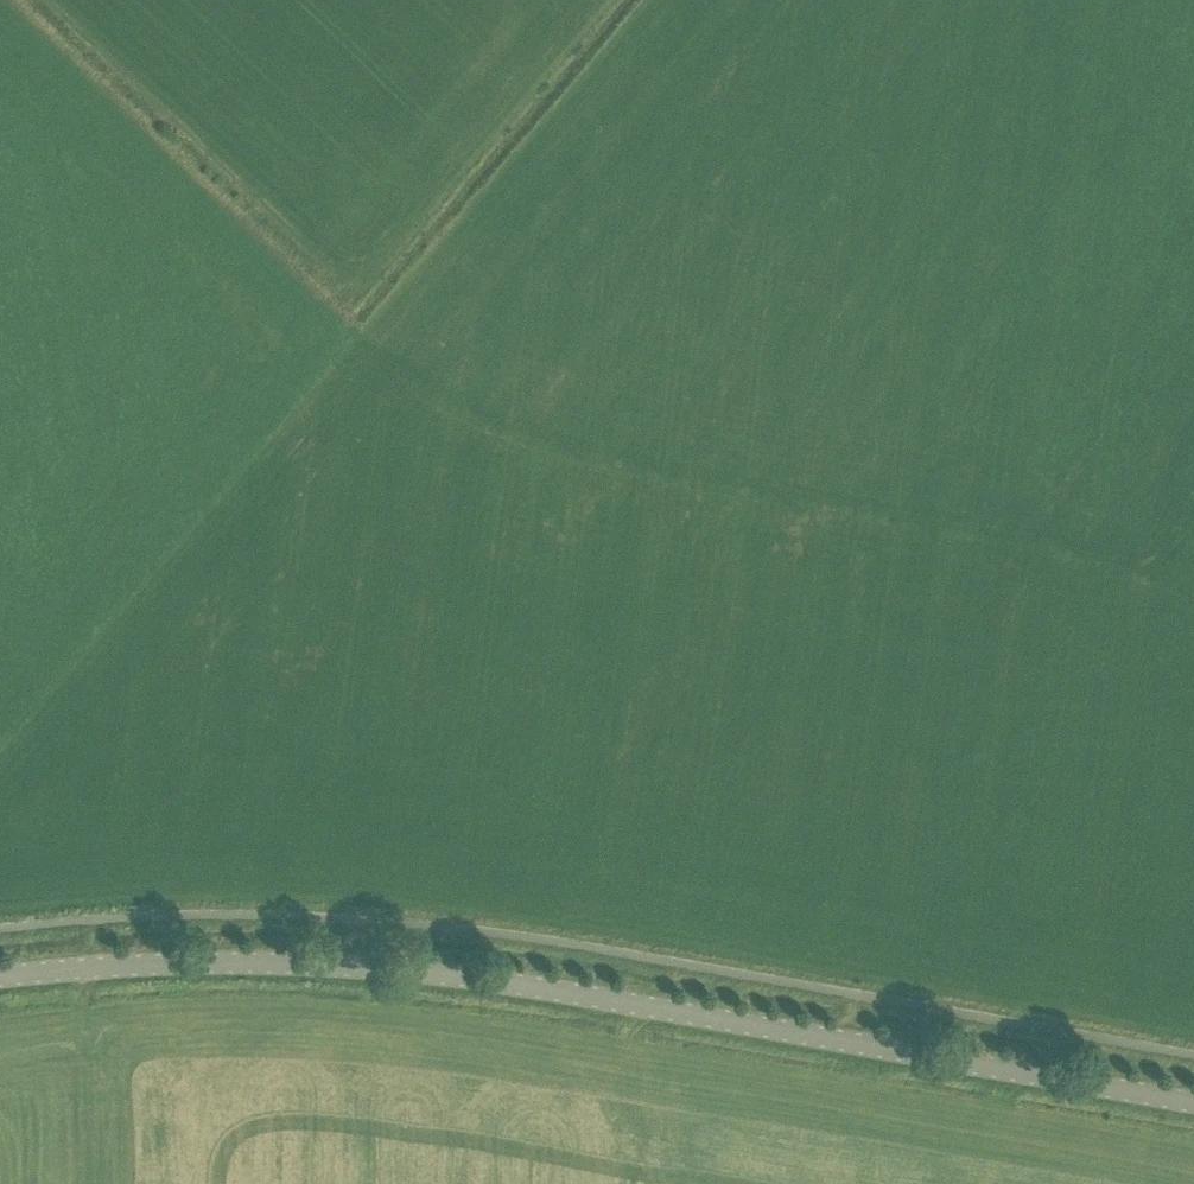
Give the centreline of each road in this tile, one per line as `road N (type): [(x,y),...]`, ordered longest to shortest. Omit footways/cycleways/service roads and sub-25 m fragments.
road 1 (tertiary): [(0,985),(239,968),(402,976),(593,999),(1193,1106)]

